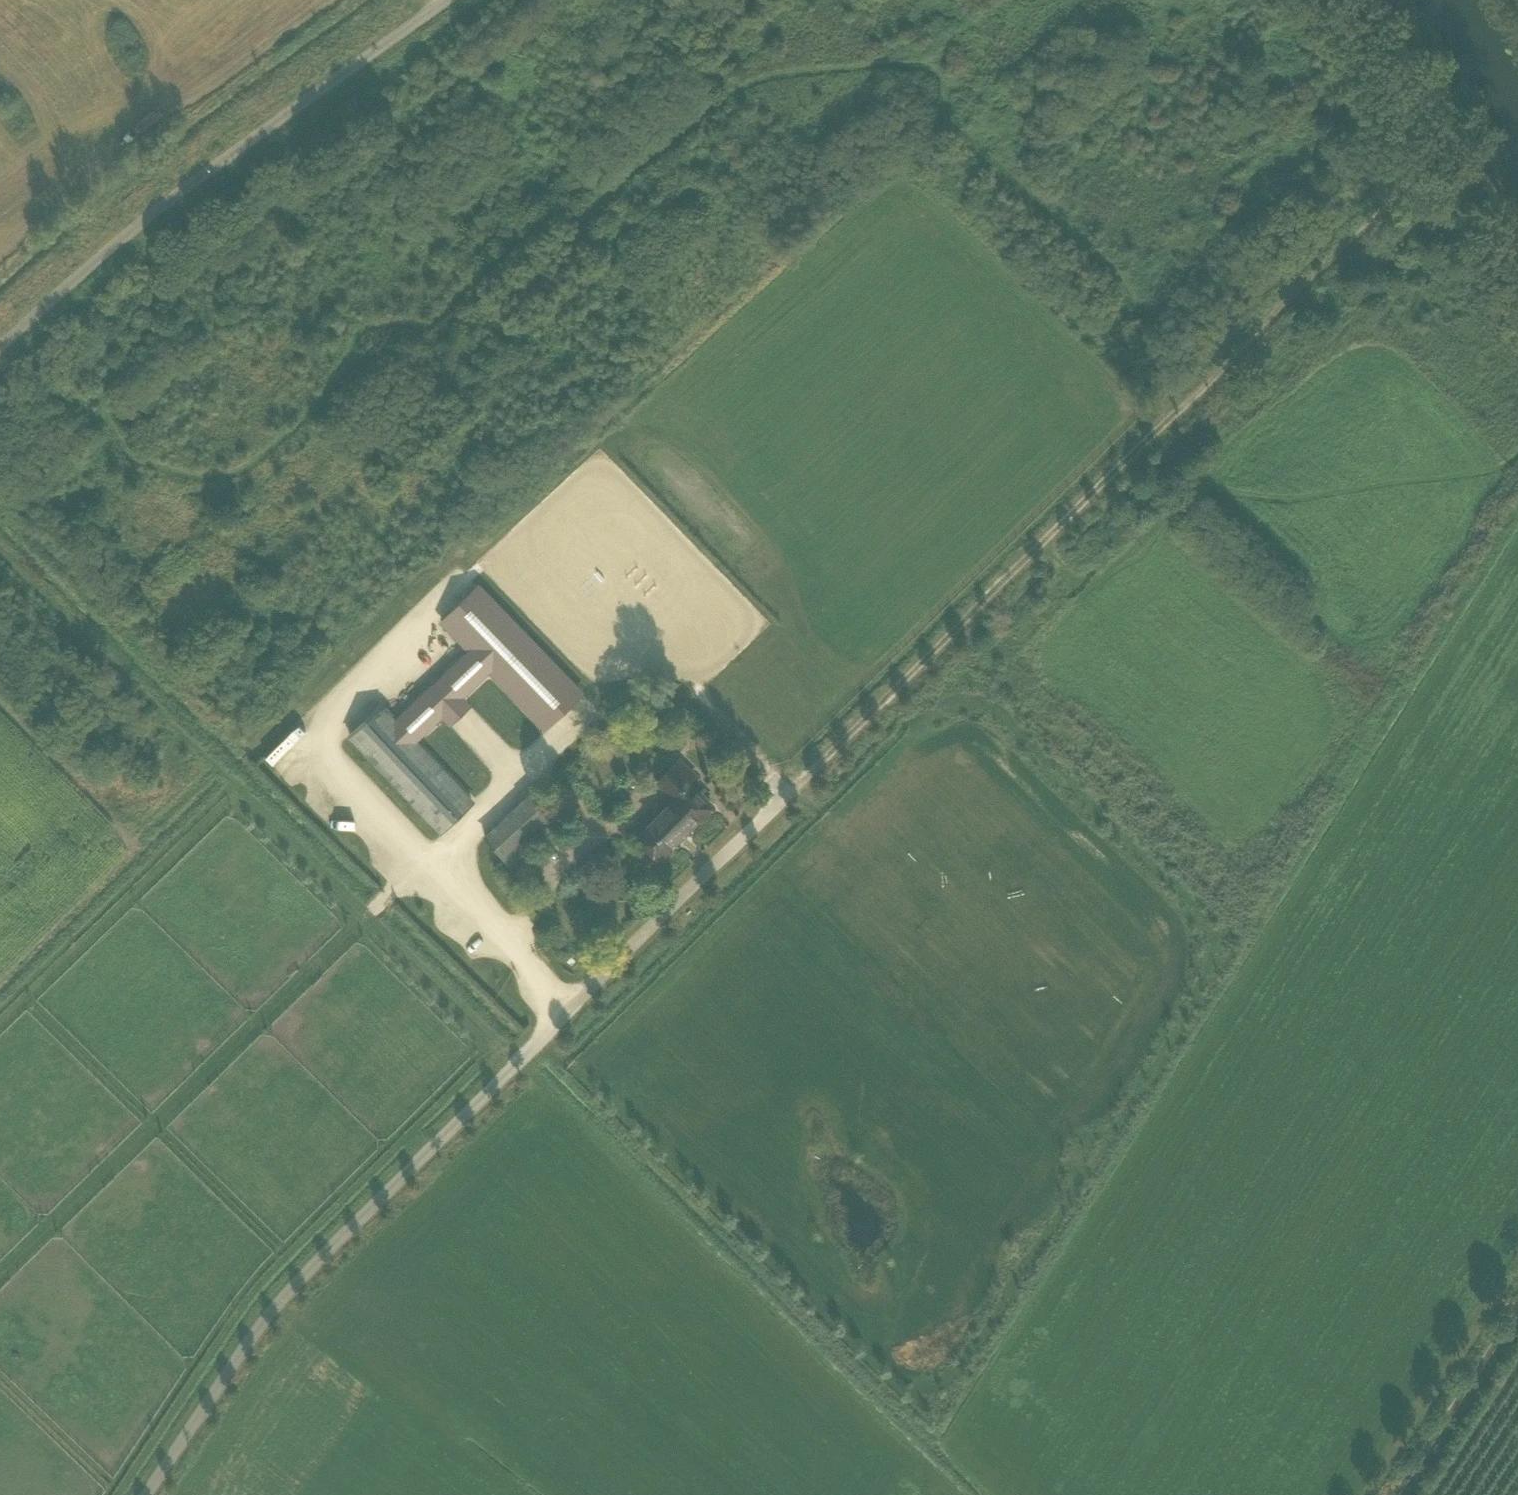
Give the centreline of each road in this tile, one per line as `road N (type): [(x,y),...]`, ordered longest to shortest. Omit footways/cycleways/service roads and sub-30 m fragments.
road 1 (track): [(1457,133),(279,1302),(149,1494)]
road 2 (unclassified): [(0,344),(142,222),(444,0)]
road 3 (track): [(1517,229),(1373,0)]
road 4 (track): [(1517,1309),(1397,1494)]

